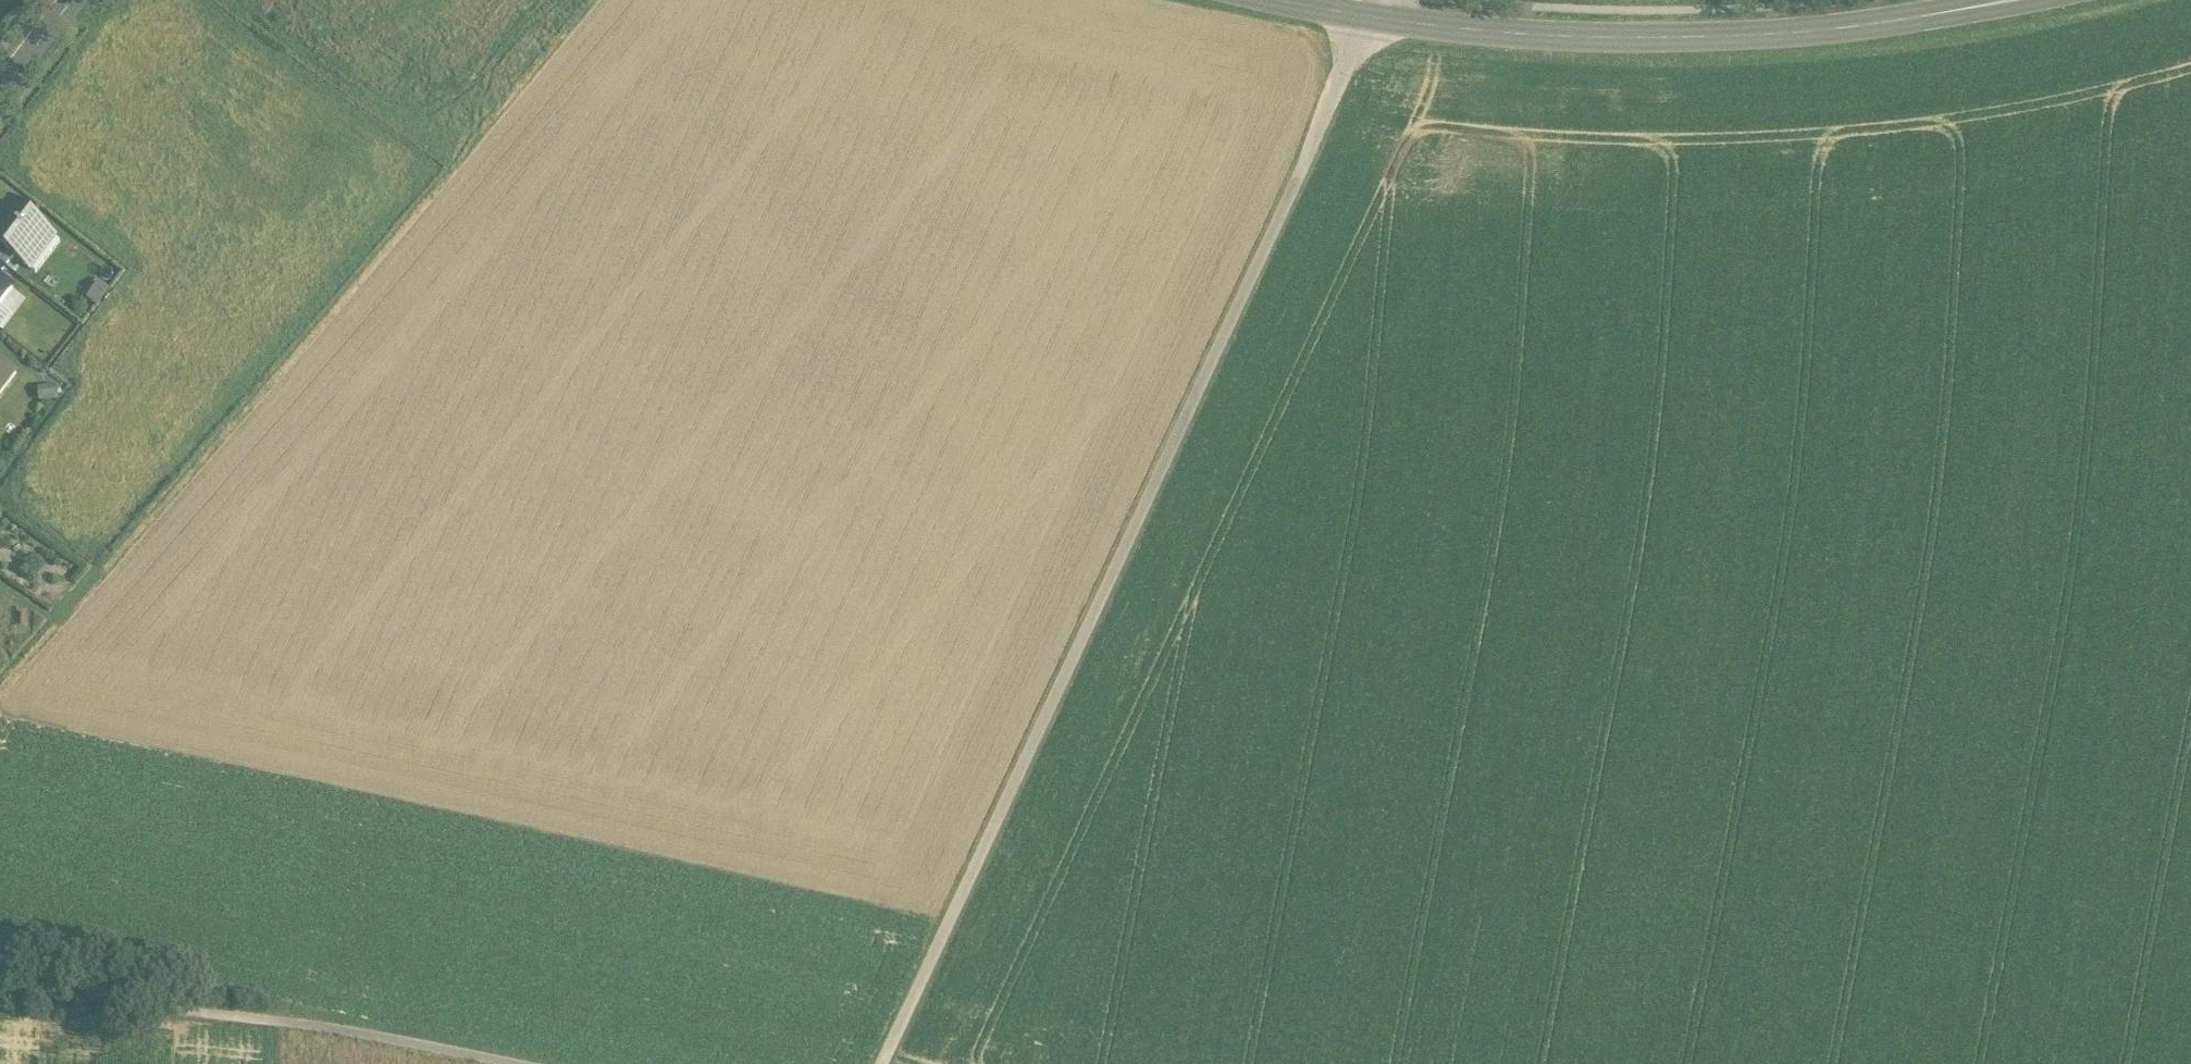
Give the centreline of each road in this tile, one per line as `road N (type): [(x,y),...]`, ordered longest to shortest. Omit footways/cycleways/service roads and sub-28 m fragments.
road 1 (track): [(1379,0),(885,1063)]
road 2 (track): [(0,690),(600,0)]
road 3 (tertiary): [(1289,0),(1430,23),(1642,36),(1818,28),(1997,0)]
road 4 (track): [(0,991),(311,1028),(502,1063)]

